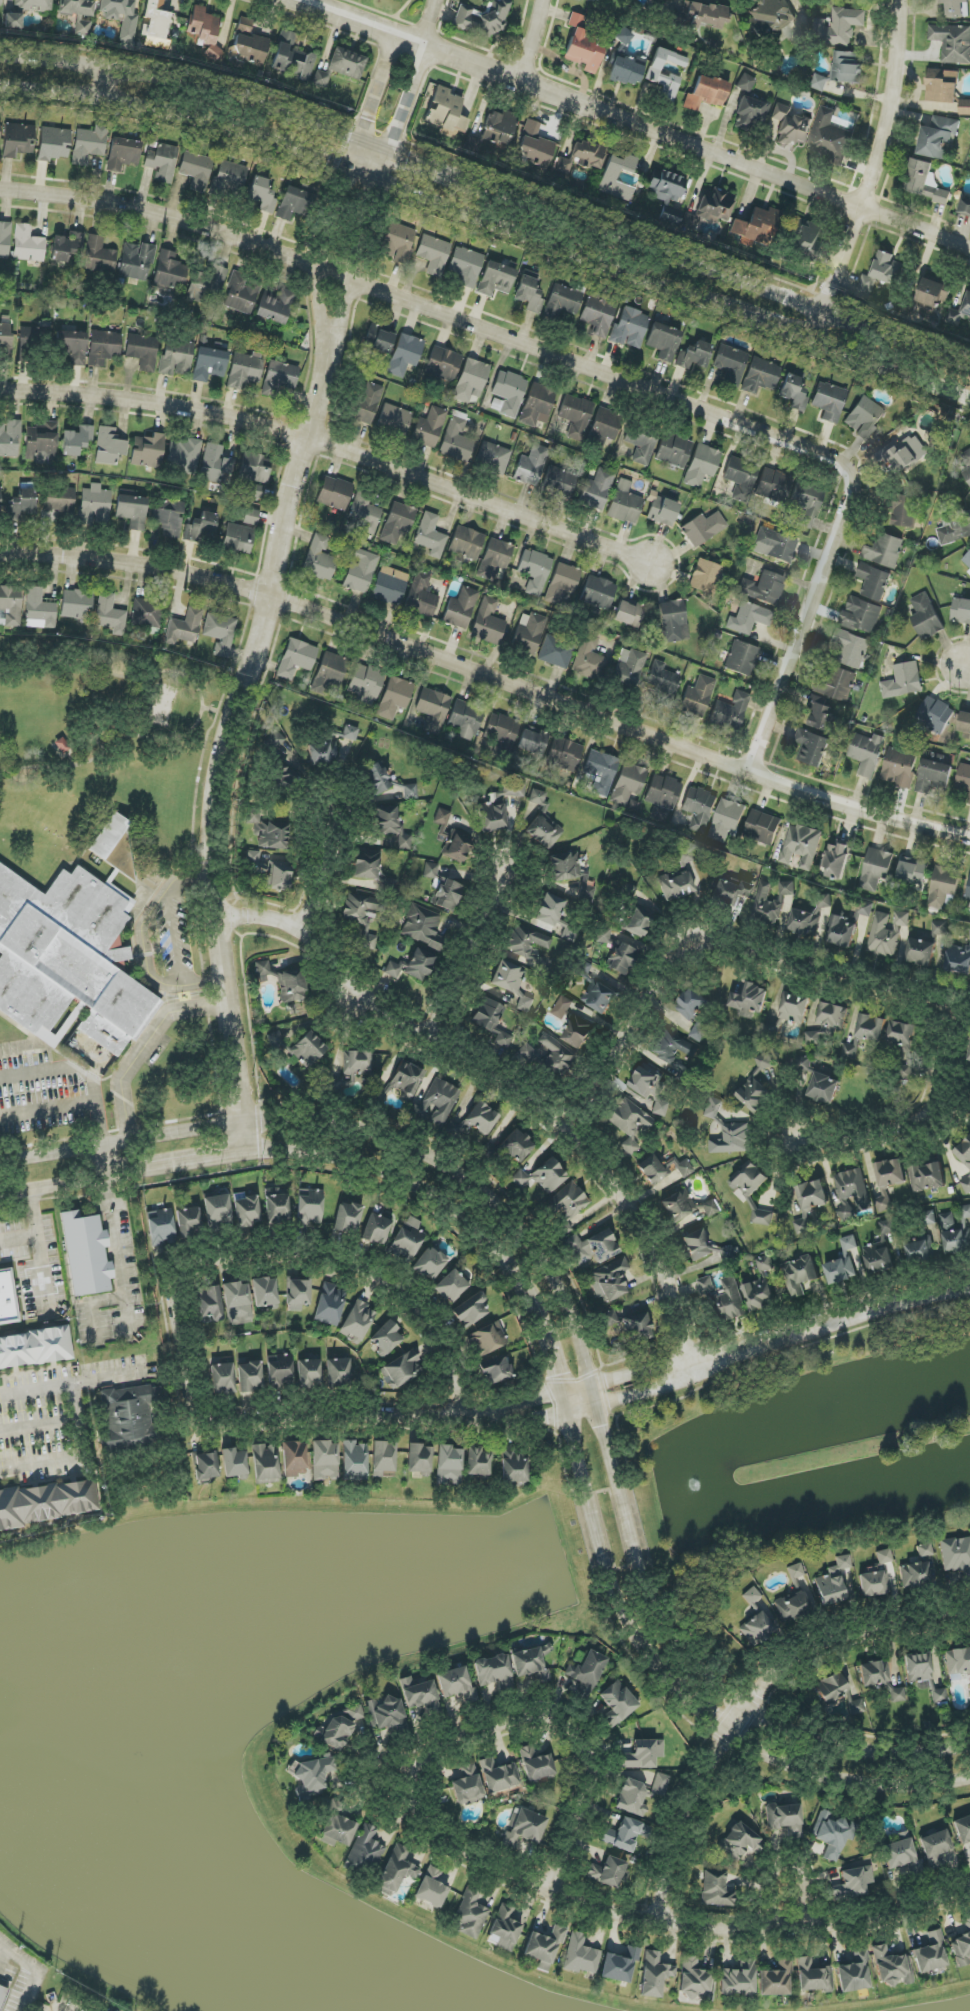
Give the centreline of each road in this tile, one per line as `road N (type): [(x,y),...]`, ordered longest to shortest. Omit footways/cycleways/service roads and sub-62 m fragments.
road 1 (tertiary): [(0,1198),(305,1153),(413,1186),(471,1223),(518,1275),(546,1336),(596,1537),(633,1633),(670,1674),(728,1732),(820,1774),(908,1788),(969,1780)]
road 2 (tertiary): [(969,1744),(908,1752),(820,1739),(744,1705),(670,1639),(644,1594),(584,1352),(553,1283),(471,1187),(413,1150),(305,1118),(0,1162)]
road 3 (secondary): [(0,91),(220,124),(969,400)]
road 4 (secondary): [(969,361),(525,207),(262,104),(105,65),(0,53)]
road 5 (residential): [(0,551),(144,563),(270,594),(829,800),(969,838)]
road 6 (residential): [(0,188),(161,211),(825,455),(849,471)]
road 7 (residential): [(969,1288),(517,1412),(202,1430),(192,1419)]
road 8 (residential): [(969,246),(296,0)]
road 9 (residential): [(694,1367),(670,1286),(644,1234),(563,1124),(429,1031),(394,1017),(305,925),(215,914)]
road 10 (residential): [(650,563),(306,435),(144,400),(0,390)]
road 11 (residential): [(327,354),(270,594),(218,761),(211,872),(223,1011)]
road 12 (residential): [(546,1893),(585,1796),(590,1760),(573,1737),(544,1722),(431,1751),(407,1788),(414,1824),(443,1853),(546,1893)]
road 13 (residential): [(192,1419),(167,1290),(172,1276),(189,1265),(280,1253),(350,1266),(408,1301),(446,1357),(463,1418)]
road 14 (residential): [(969,1618),(850,1637),(762,1686),(690,1796),(650,1924)]
road 15 (residential): [(546,1893),(650,1924),(786,1936),(969,1891)]
road 16 (residential): [(900,0),(890,112),(813,345)]
road 17 (residential): [(416,42),(387,58),(321,267),(327,354)]
road 18 (residential): [(327,354),(419,70),(416,42)]
road 19 (residential): [(747,771),(850,495),(849,471)]
road 20 (residential): [(953,1009),(718,946),(681,945),(670,966)]
road 21 (residential): [(790,1151),(933,1121),(953,1009)]
road 22 (residential): [(670,966),(619,1053),(563,1124)]
road 23 (residential): [(505,873),(429,1031)]
road 24 (residential): [(223,1011),(245,1157)]
road 25 (residential): [(335,805),(331,854),(305,925)]

